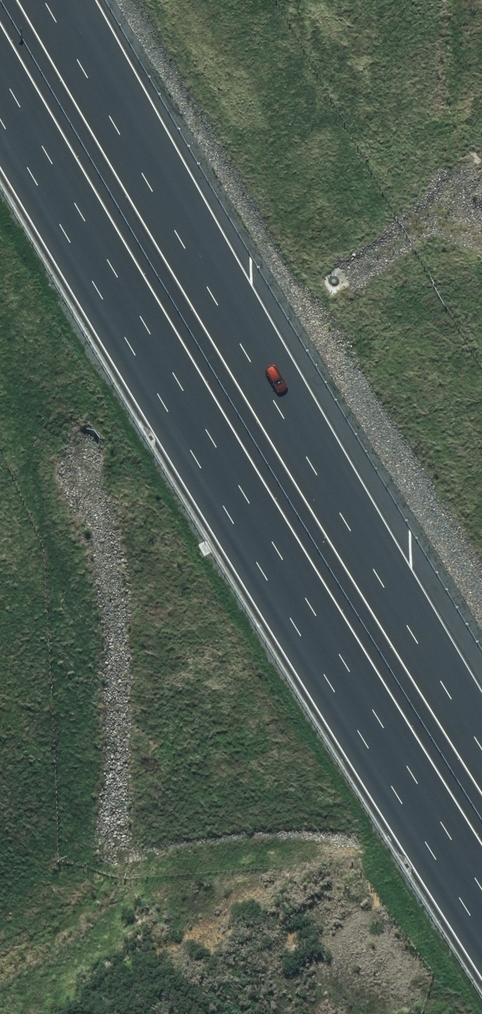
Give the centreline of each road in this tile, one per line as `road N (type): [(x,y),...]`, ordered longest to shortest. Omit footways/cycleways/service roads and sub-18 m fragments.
road 1 (motorway): [(481,895),(0,97)]
road 2 (motorway): [(58,0),(481,713)]

